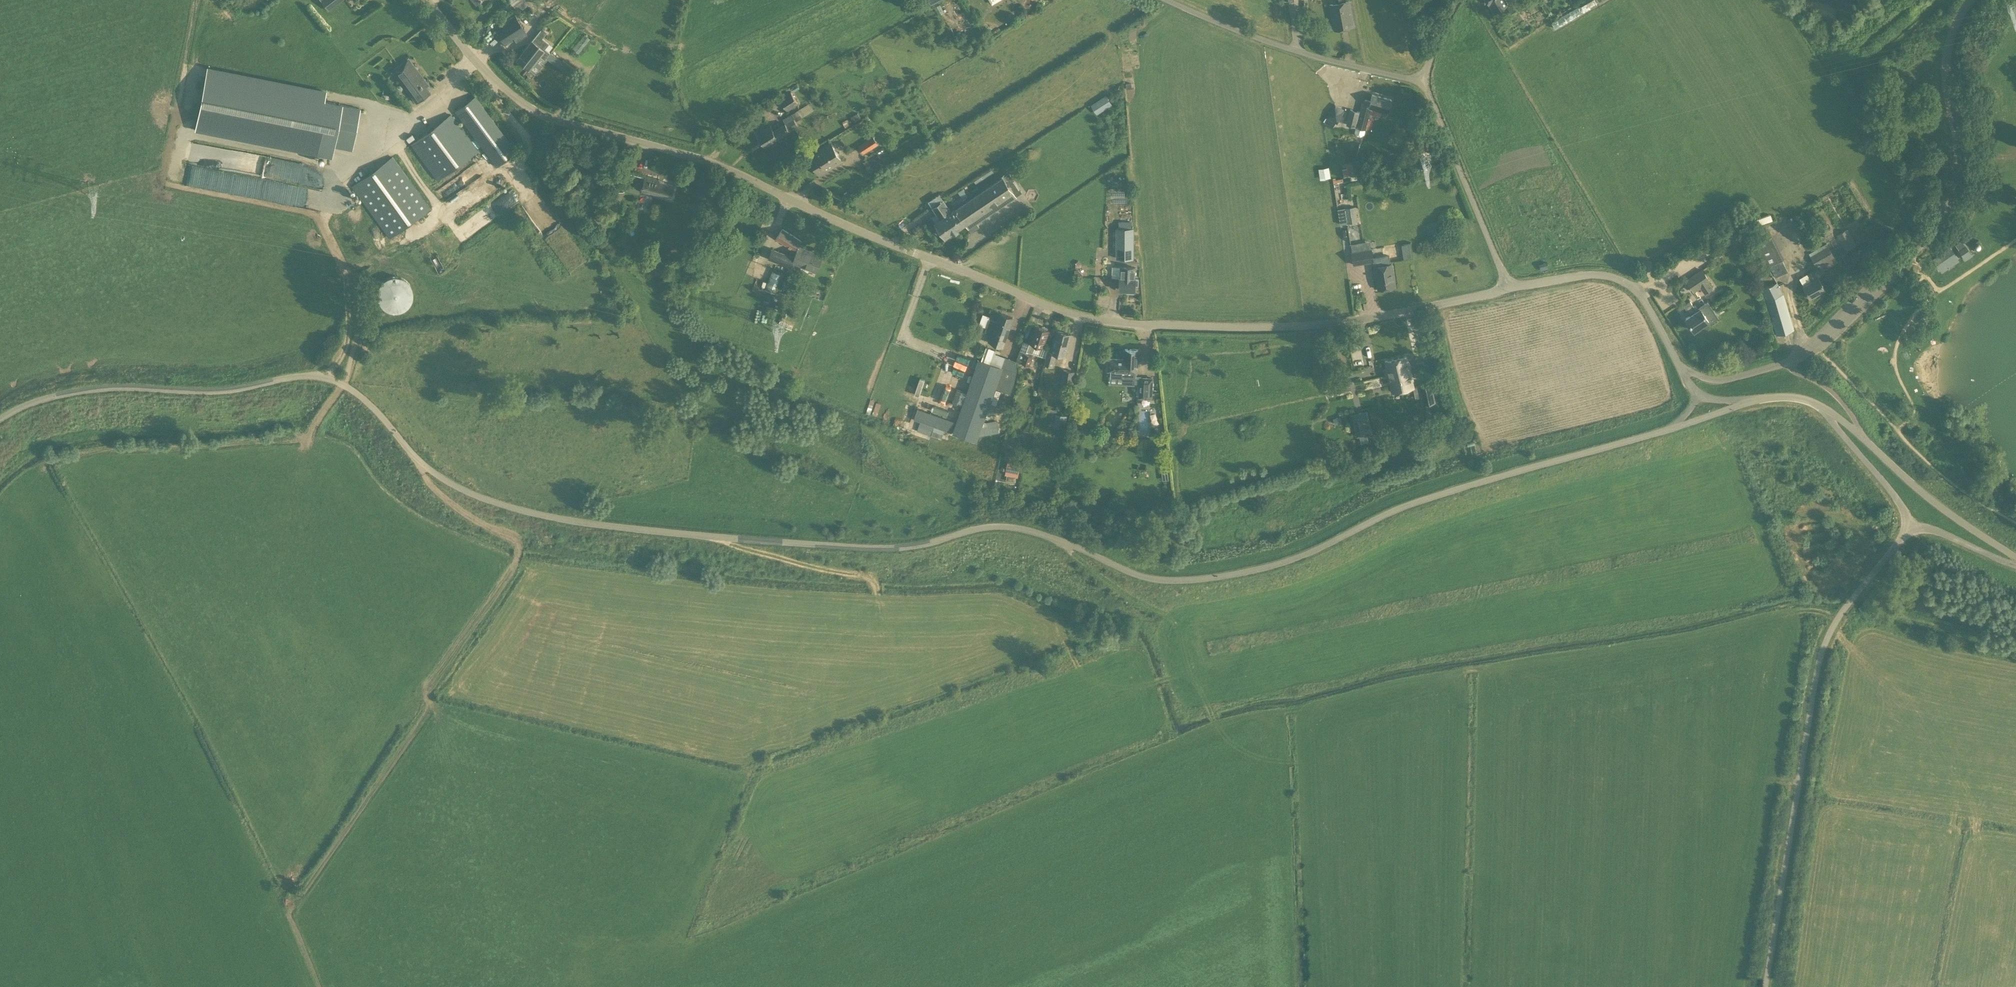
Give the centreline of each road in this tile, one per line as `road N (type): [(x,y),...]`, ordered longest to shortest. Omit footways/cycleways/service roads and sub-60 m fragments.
road 1 (unclassified): [(0,419),(96,388),(199,392),(317,376),(360,396),(435,474),(529,513),(639,530),(884,548),(993,526),(1023,529),(1130,573),(1182,580),(1294,558),(1421,500),(1673,428)]
road 2 (unclassified): [(1509,288),(1354,321),(1272,328),(1077,315),(724,168),(531,108),(492,77),(427,0)]
road 3 (track): [(415,458),(436,489),(513,539),(520,552),(432,683),(430,709),(291,909),(319,986)]
road 4 (unclassified): [(1767,986),(1820,661),(1848,606),(1910,526)]
road 5 (unclassified): [(1787,363),(1814,347),(1920,242),(1958,187),(1947,56),(1970,0)]
road 6 (unclassified): [(1168,0),(1286,47),(1425,80)]
road 7 (unclassified): [(1509,288),(1425,80)]
road 8 (unclassified): [(1681,369),(1642,298),(1619,279),(1594,274),(1509,288)]
road 9 (unclassified): [(2015,558),(1931,500),(1860,434)]
road 10 (unclassified): [(1910,526),(1826,409)]
road 11 (track): [(1062,542),(1089,571),(1159,614)]

